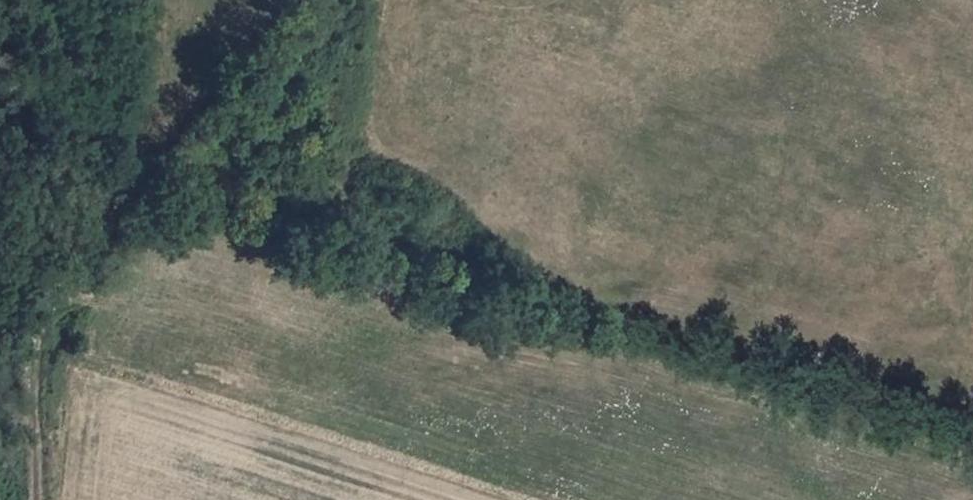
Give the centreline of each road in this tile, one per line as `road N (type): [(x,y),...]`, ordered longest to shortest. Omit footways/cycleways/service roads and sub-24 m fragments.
road 1 (track): [(156,0),(141,127),(119,201),(47,316),(38,359),(39,499)]

